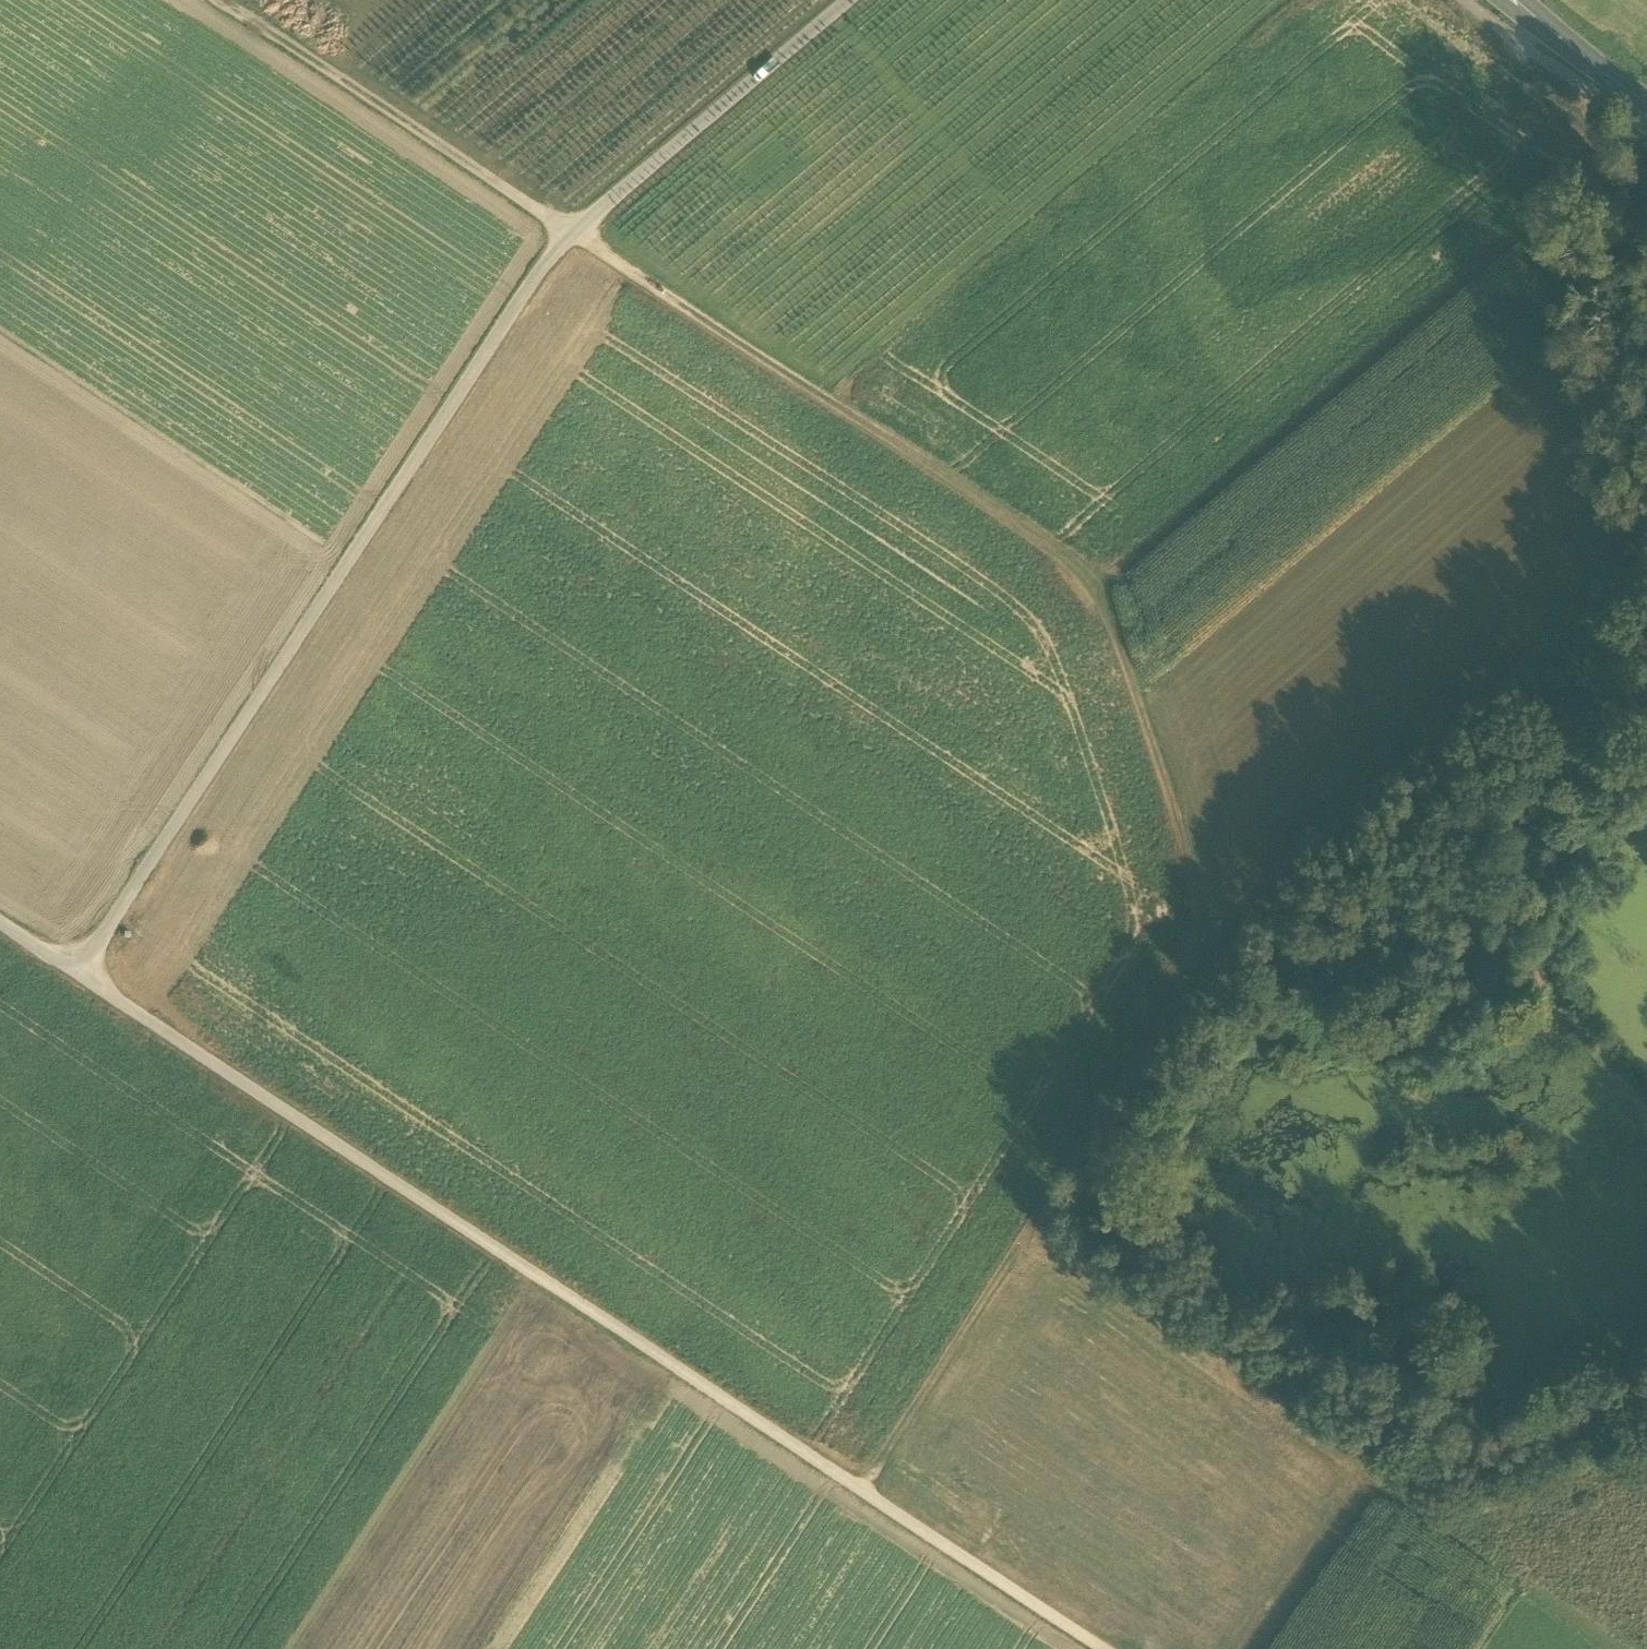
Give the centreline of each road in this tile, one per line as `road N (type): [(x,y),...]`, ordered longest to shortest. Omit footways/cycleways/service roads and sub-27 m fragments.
road 1 (track): [(1219,971),(1101,588),(1086,572),(220,0)]
road 2 (track): [(80,972),(538,274),(851,0)]
road 3 (track): [(1100,1648),(80,972)]
road 4 (track): [(1646,122),(1101,588)]
road 5 (track): [(862,1489),(1219,971)]
road 6 (track): [(1646,549),(1476,725),(1418,767)]
road 7 (track): [(1418,767),(1412,806),(1428,914),(1450,951)]
road 8 (secondary): [(1646,101),(1515,0)]

